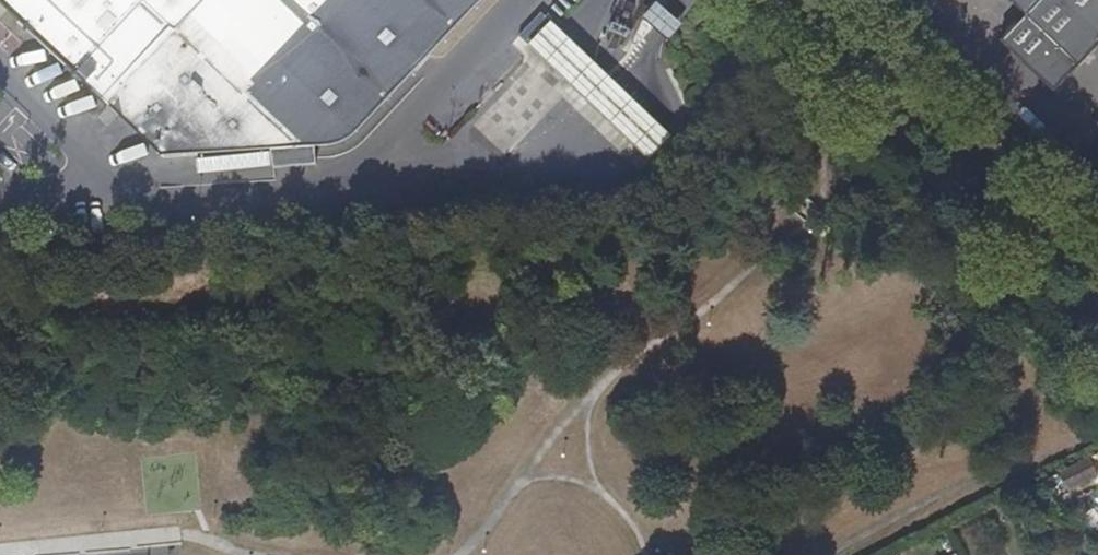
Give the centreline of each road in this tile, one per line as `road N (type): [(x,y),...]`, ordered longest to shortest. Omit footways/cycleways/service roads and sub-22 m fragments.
road 1 (secondary): [(814,0),(1097,269)]

